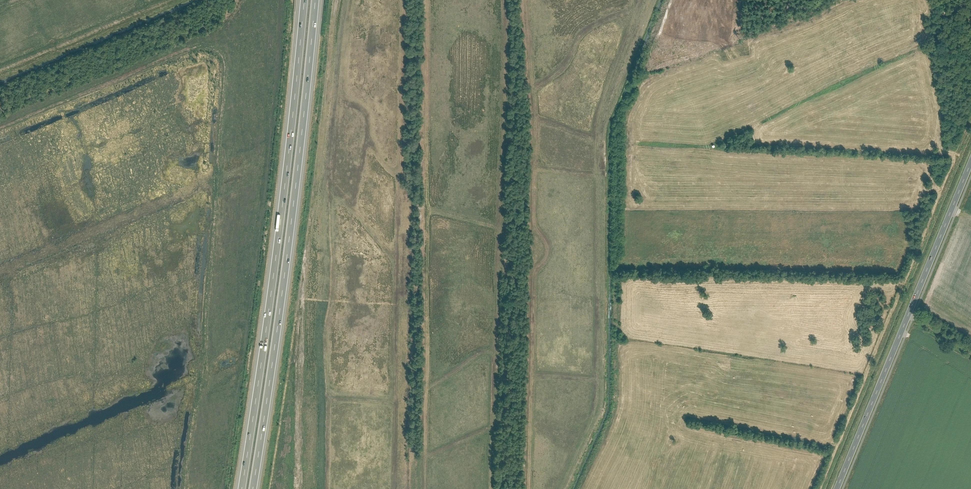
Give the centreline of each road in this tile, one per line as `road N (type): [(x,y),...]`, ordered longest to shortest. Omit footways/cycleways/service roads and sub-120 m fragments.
road 1 (motorway): [(253,488),(316,0)]
road 2 (motorway): [(304,0),(242,488)]
road 3 (tertiary): [(835,488),(970,152)]
road 4 (track): [(0,76),(183,0)]

